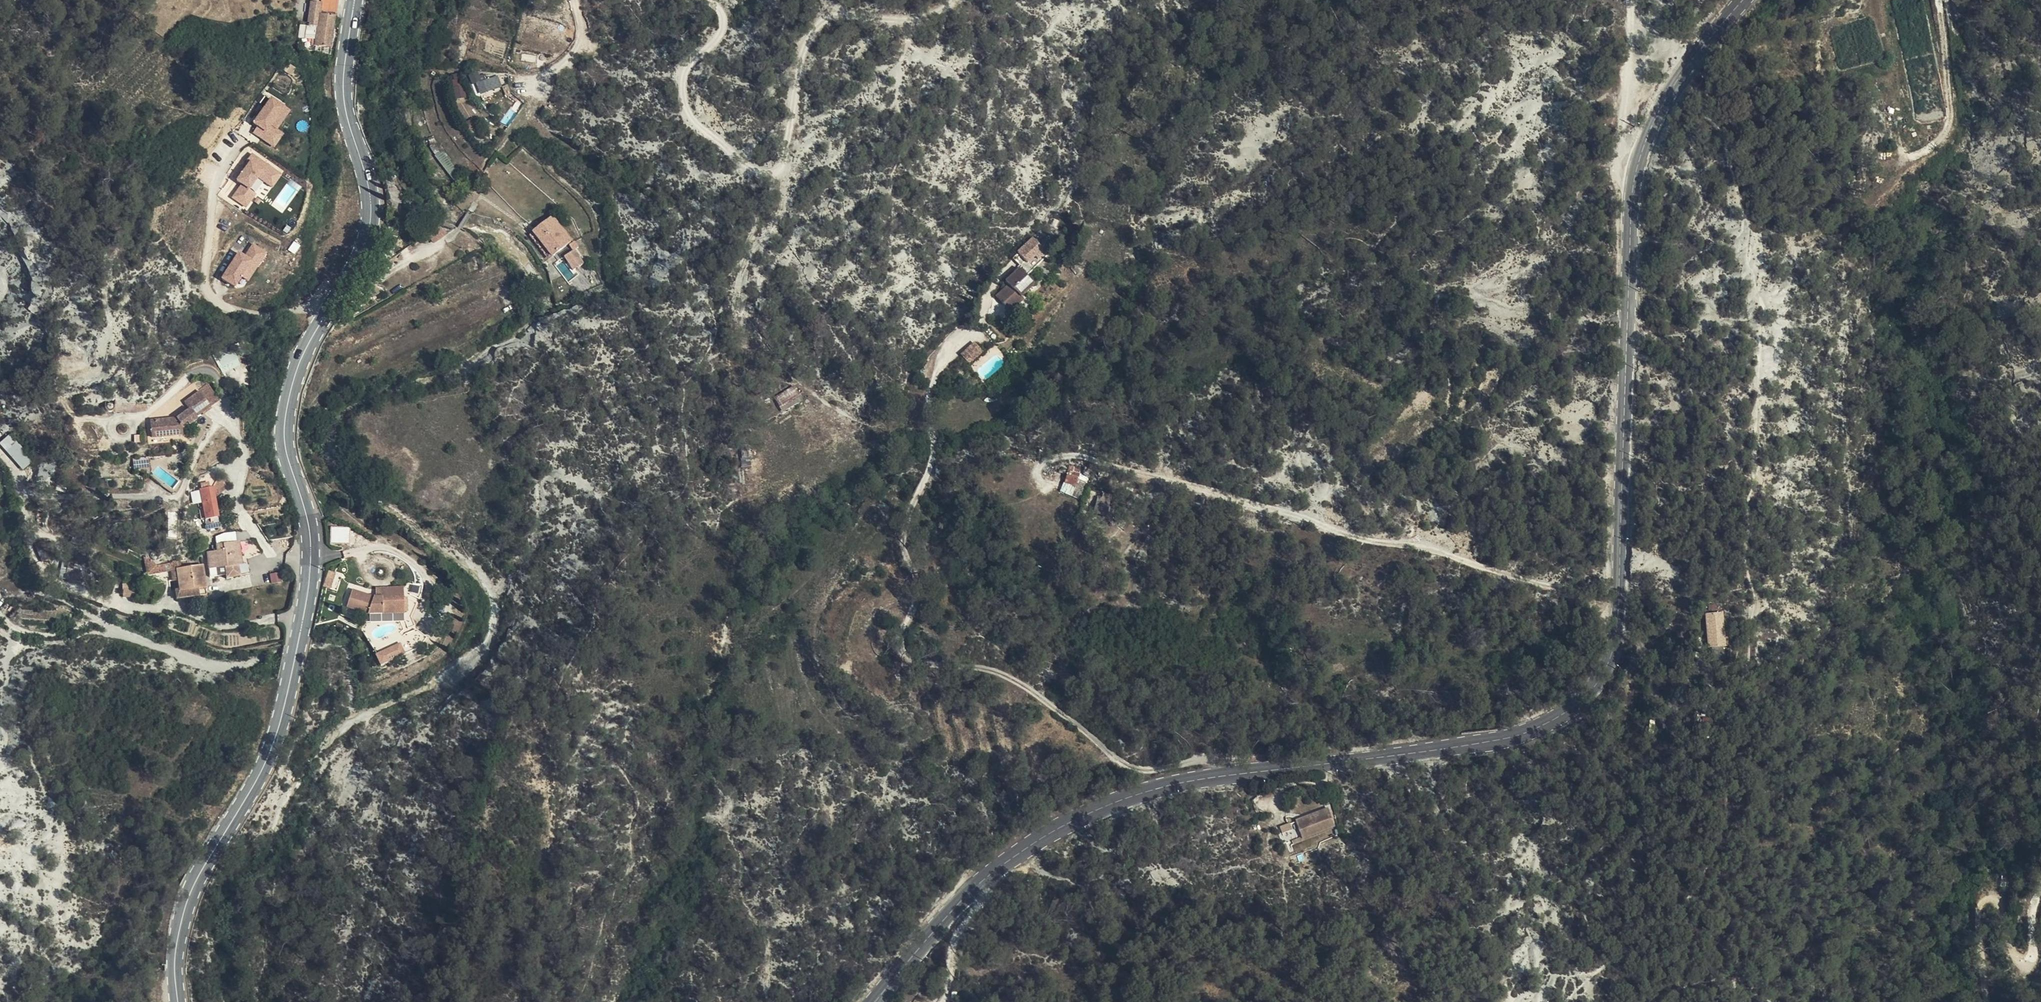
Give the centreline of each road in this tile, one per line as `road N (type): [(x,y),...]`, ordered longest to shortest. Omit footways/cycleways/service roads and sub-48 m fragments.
road 1 (tertiary): [(875,1001),(982,879),(1037,839),(1118,801),(1218,776),(1507,739),(1583,699),(1617,634),(1631,206),(1641,155),(1669,95),(1743,0)]
road 2 (primary): [(356,0),(345,107),(367,180),(370,231),(303,353),(284,420),(309,528),(308,593),(273,746),(182,917),(178,1001)]
road 3 (track): [(1218,776),(1211,761),(1197,760),(1139,772),(1001,675),(919,663),(895,649),(917,588),(902,541),(931,463),(932,381),(986,311)]
road 4 (track): [(959,0),(918,21),(824,22),(799,68),(787,154),(768,172),(748,170),(689,113),(687,69),(710,47),(719,14),(697,0)]
road 5 (track): [(295,655),(209,660),(101,619),(38,633),(0,611)]
road 6 (track): [(1988,1001),(1983,900),(1999,899),(2016,958),(2031,962),(2037,893)]
road 7 (track): [(1636,177),(1627,133),(1630,0)]

